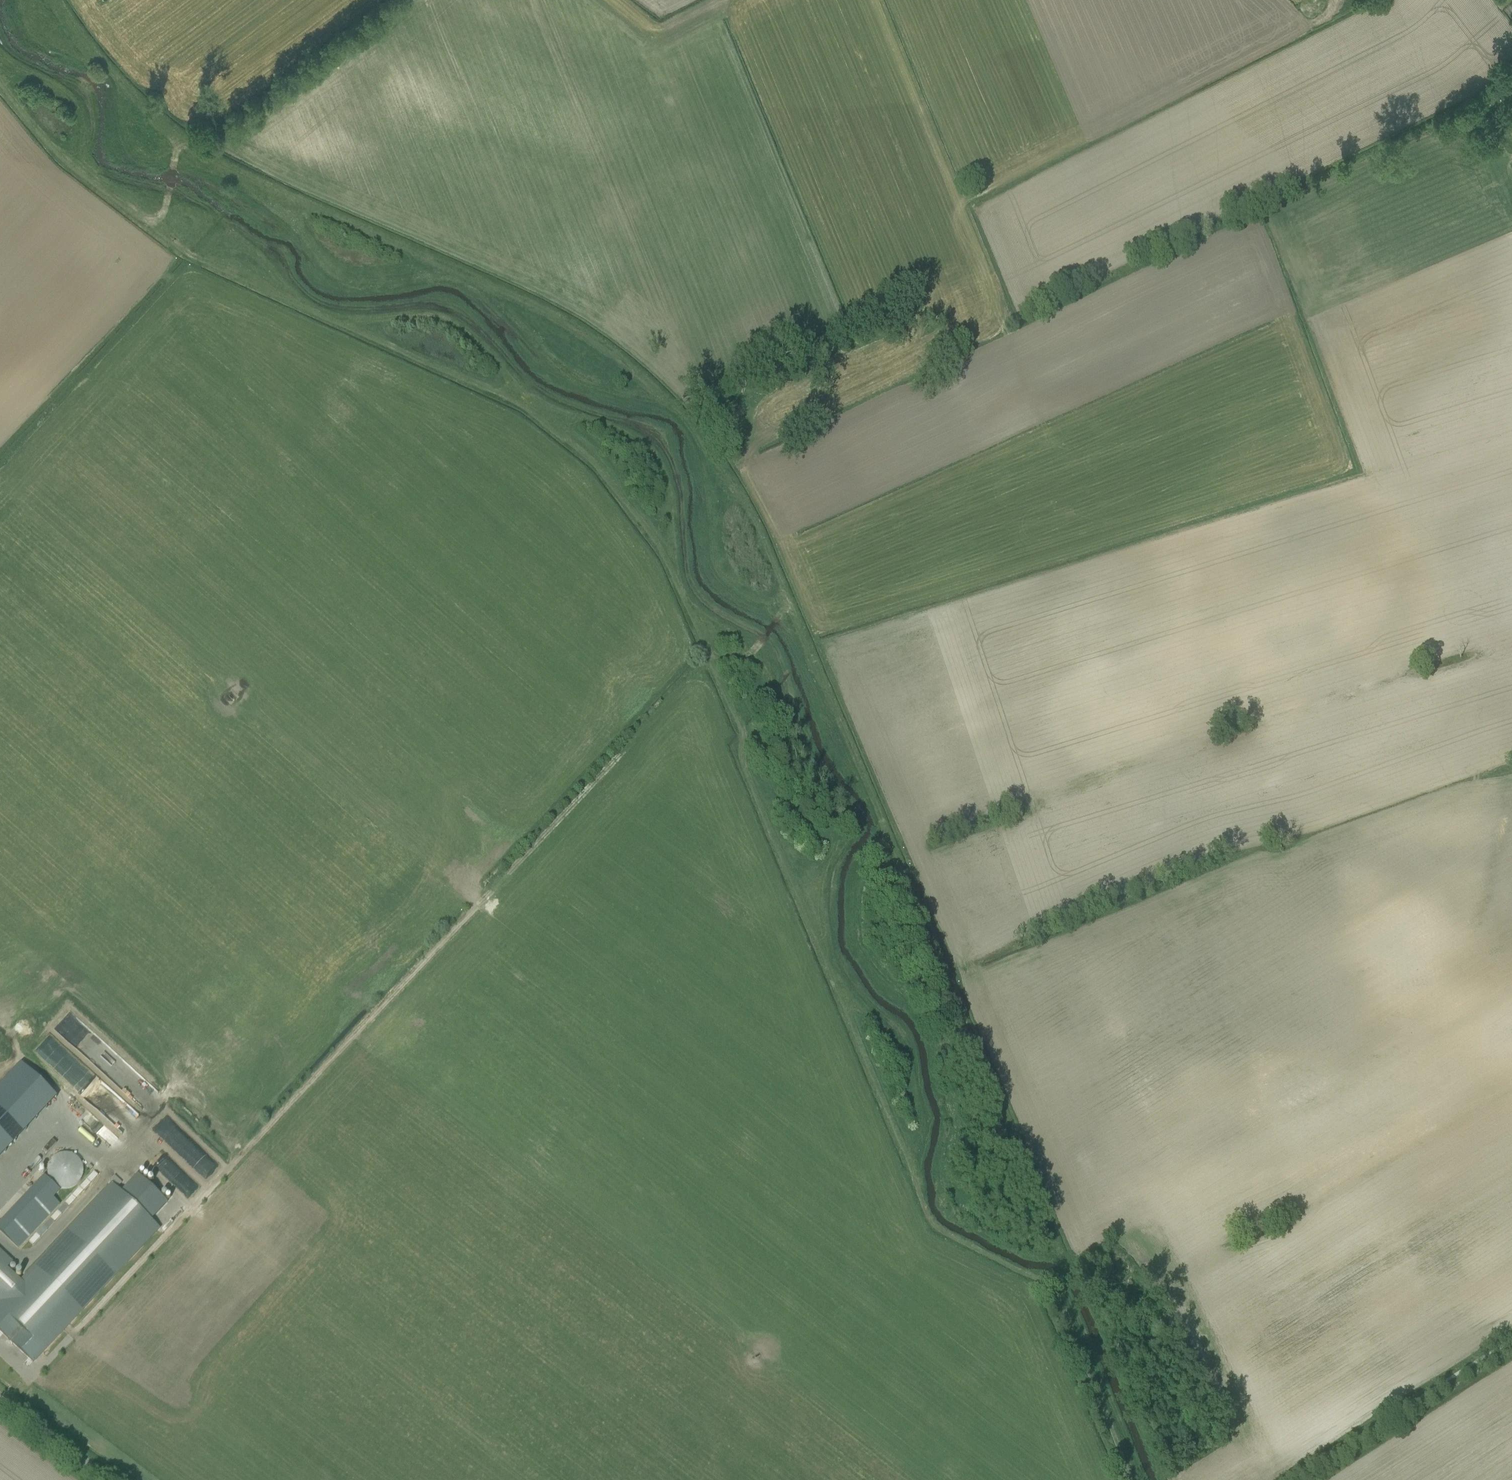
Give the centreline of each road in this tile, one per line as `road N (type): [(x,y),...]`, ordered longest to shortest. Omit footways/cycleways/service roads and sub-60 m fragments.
road 1 (unclassified): [(106,1479),(0,1399)]

